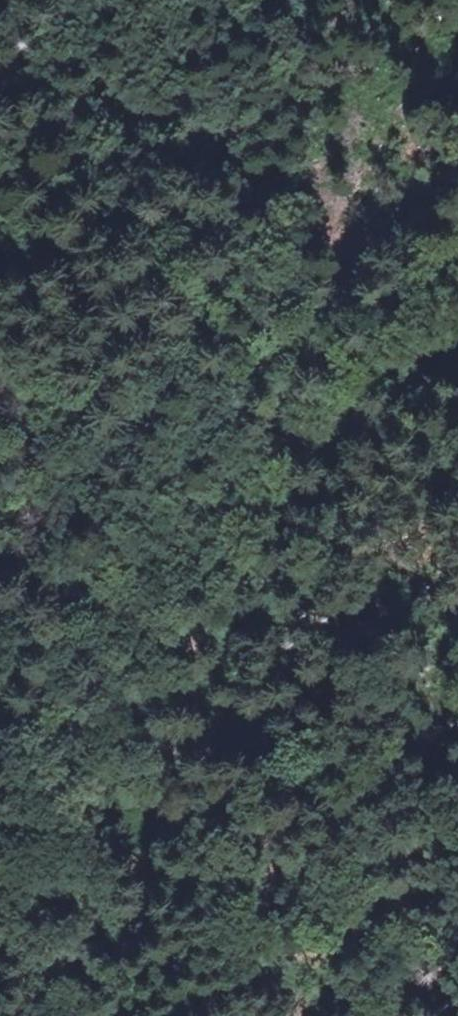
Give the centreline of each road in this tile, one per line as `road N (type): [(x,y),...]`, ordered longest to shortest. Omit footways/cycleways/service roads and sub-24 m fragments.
road 1 (track): [(69,1015),(91,919),(208,644),(339,435),(457,353)]

